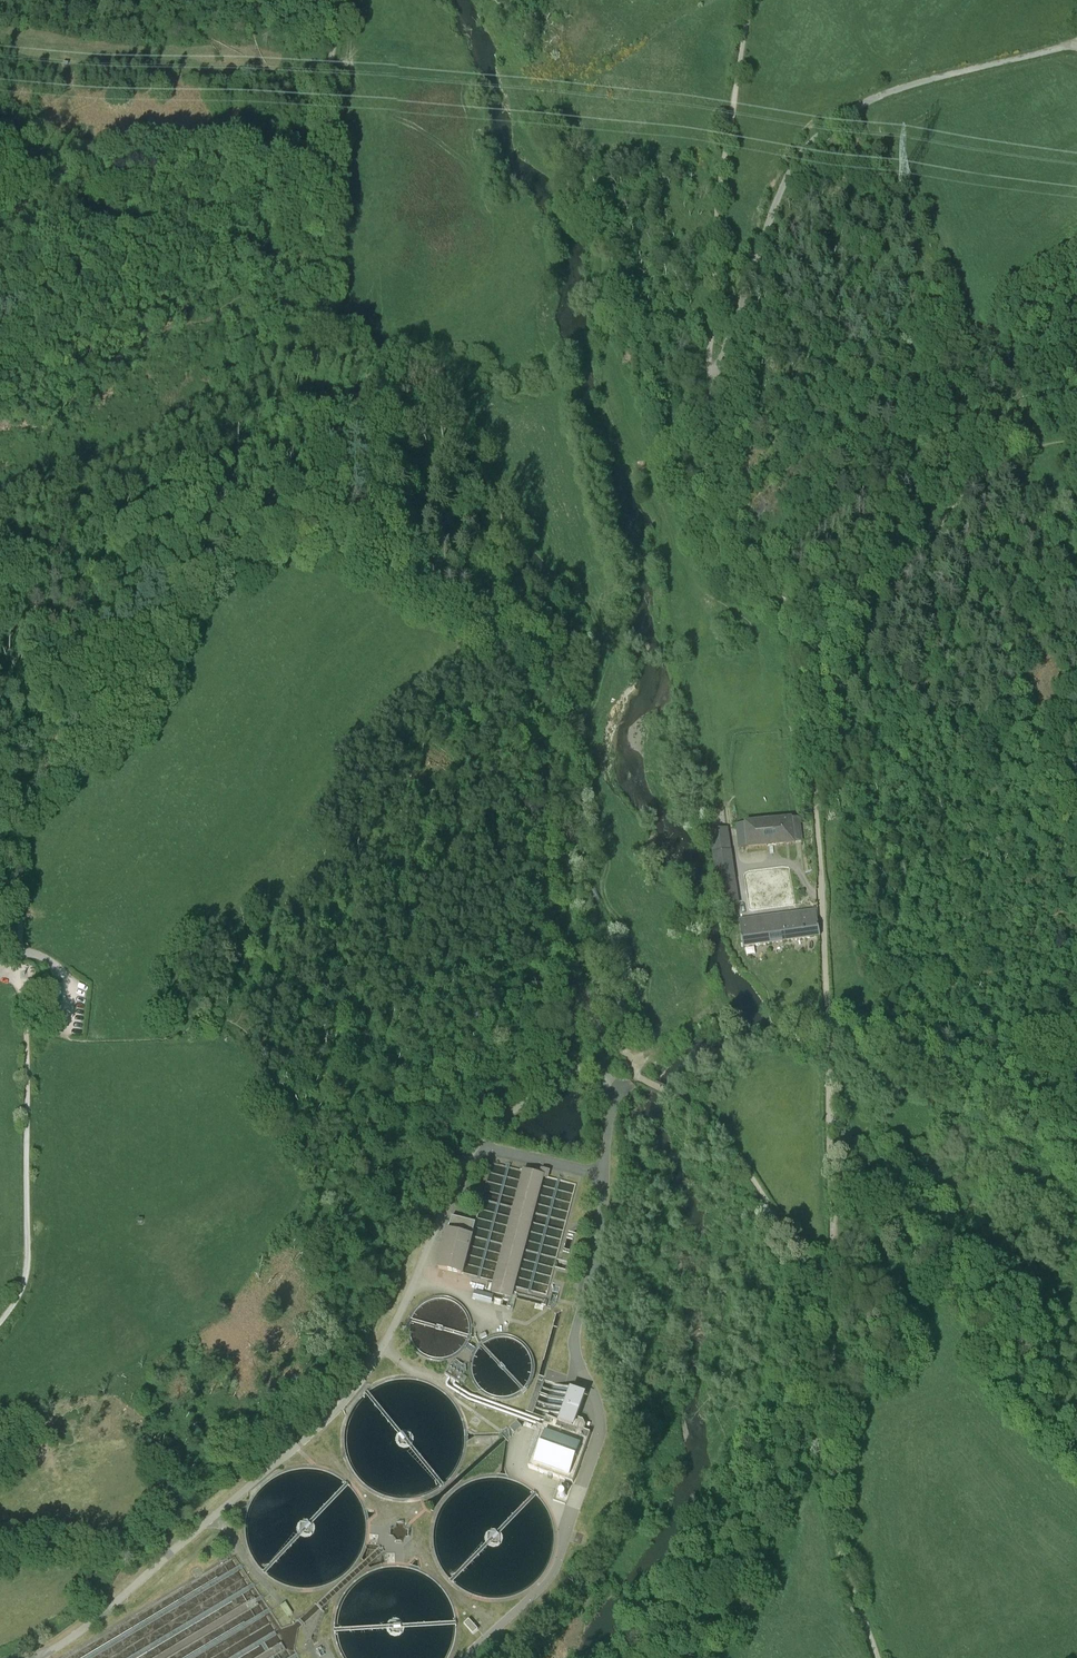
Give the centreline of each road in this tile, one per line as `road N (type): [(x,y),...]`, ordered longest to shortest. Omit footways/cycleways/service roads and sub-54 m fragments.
road 1 (track): [(528,634),(540,878),(571,974),(596,1024),(634,1056),(634,1074),(706,1121),(830,1289)]
road 2 (track): [(20,880),(25,832),(161,695),(194,599),(241,545),(263,529),(292,527),(401,579)]
road 3 (track): [(1076,51),(926,82),(868,100),(829,127),(785,188),(711,397)]
road 4 (track): [(817,807),(830,1289)]
road 5 (track): [(711,397),(727,521),(797,649),(817,807)]
road 6 (track): [(711,397),(725,167),(758,0)]
road 7 (track): [(830,1289),(829,1482),(881,1657)]
road 8 (track): [(336,0),(310,328)]
road 9 (track): [(369,378),(398,380),(446,433),(528,634)]
road 10 (track): [(401,579),(407,556),(369,378)]
road 11 (track): [(401,579),(528,634)]

